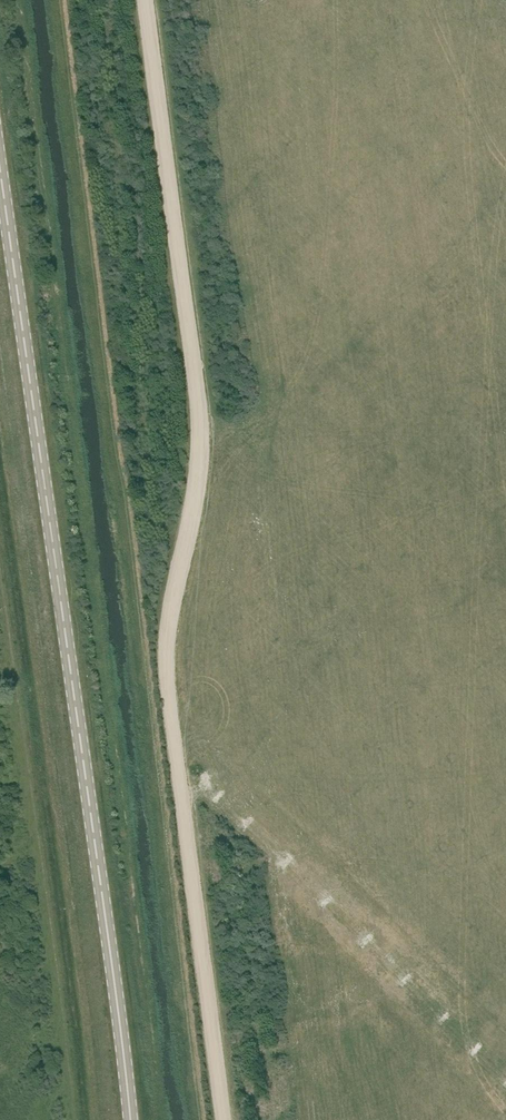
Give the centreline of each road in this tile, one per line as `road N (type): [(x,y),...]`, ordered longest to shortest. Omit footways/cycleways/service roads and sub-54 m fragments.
road 1 (track): [(228,1119),(169,643),(192,527),(201,418),(147,0)]
road 2 (primary): [(128,1119),(0,204)]

